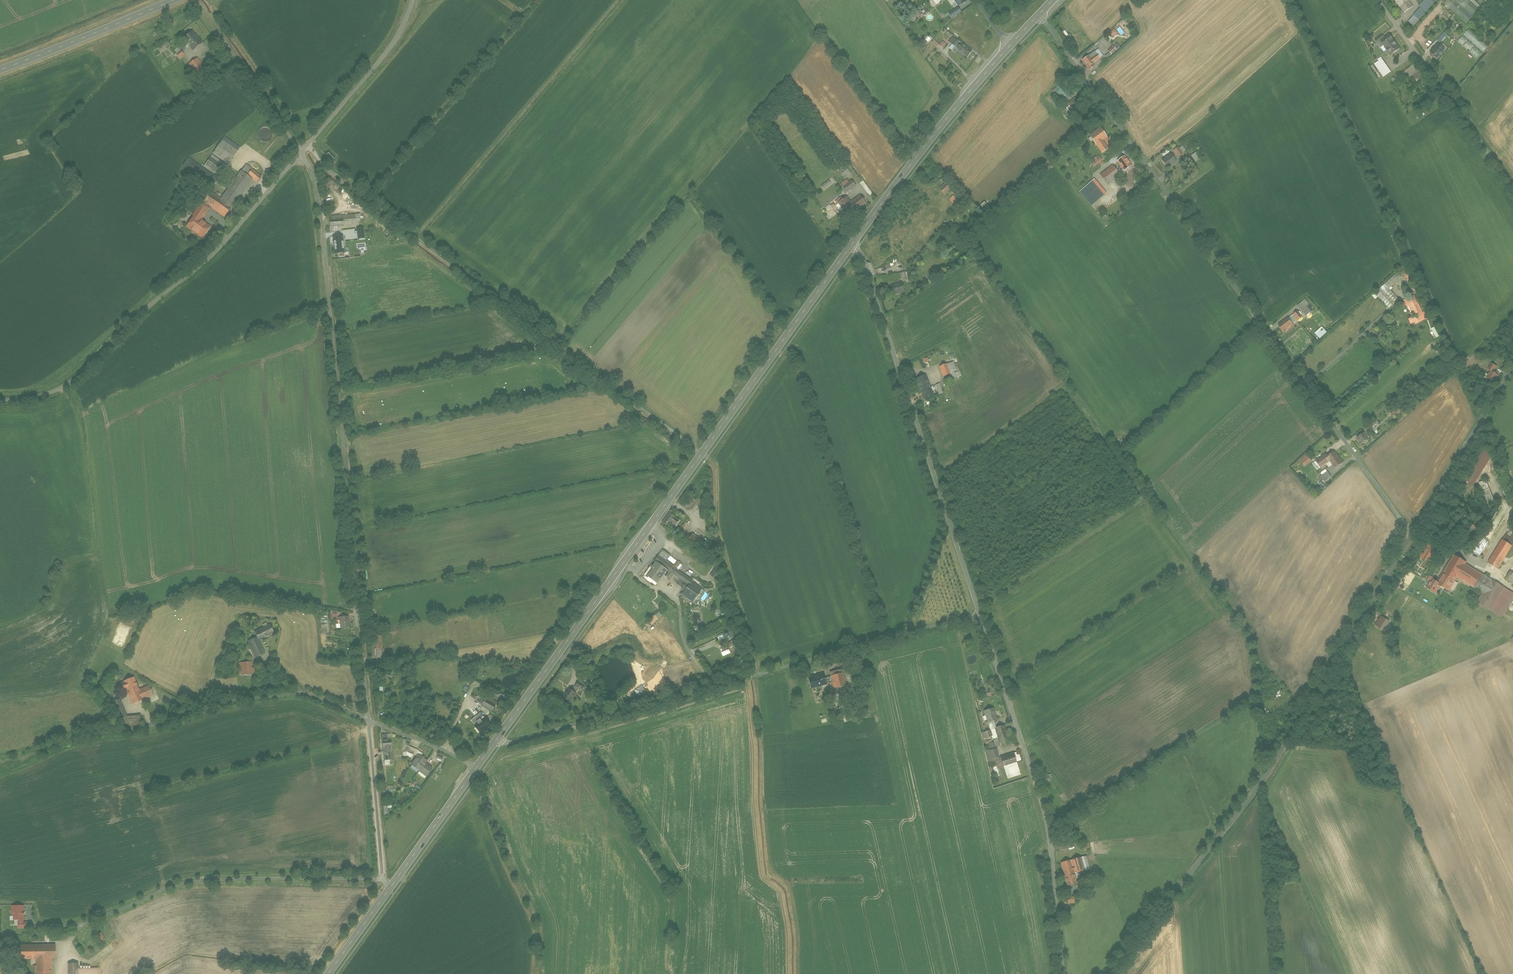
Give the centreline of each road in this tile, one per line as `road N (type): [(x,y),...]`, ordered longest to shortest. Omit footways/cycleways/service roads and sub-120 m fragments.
road 1 (residential): [(1411,536),(1039,14)]
road 2 (tertiary): [(854,243),(497,739)]
road 3 (residential): [(301,153),(318,189),(326,255),(369,720)]
road 4 (unclassified): [(1110,973),(1262,782),(1411,536)]
road 5 (residential): [(497,739),(509,743),(979,614)]
road 6 (unclassified): [(0,399),(44,395),(83,373),(220,248),(301,153)]
road 7 (residential): [(979,614),(854,243)]
road 8 (residential): [(1063,973),(1047,820),(979,614)]
road 9 (tertiary): [(1010,46),(854,243)]
road 10 (unclassified): [(1512,184),(1378,0)]
road 11 (residential): [(369,720),(284,693),(151,727)]
road 12 (unclassified): [(301,153),(398,39),(414,0)]
road 13 (unclassified): [(1411,536),(1512,373)]
road 14 (primary): [(0,70),(172,0)]
road 15 (residential): [(369,720),(383,879),(391,886)]
road 16 (residential): [(207,15),(301,153)]
road 17 (track): [(400,875),(463,941),(529,970)]
road 18 (track): [(0,764),(151,727)]
road 19 (tertiary): [(476,768),(391,886)]

